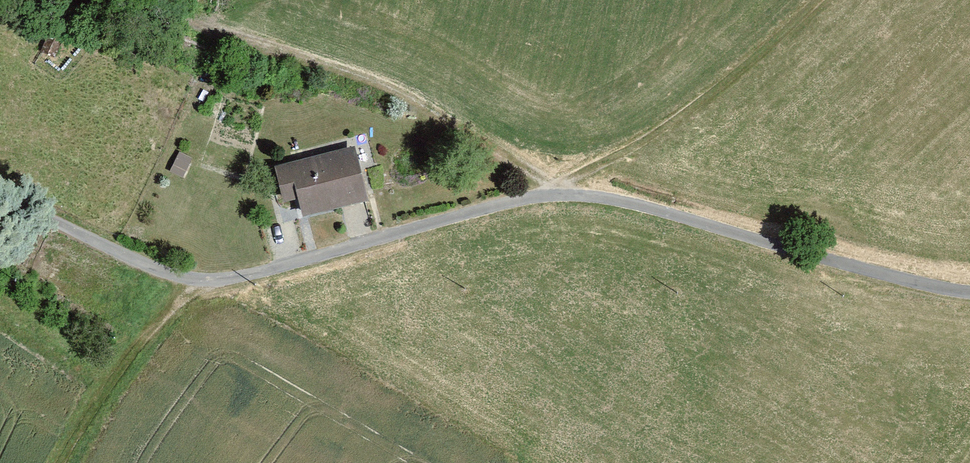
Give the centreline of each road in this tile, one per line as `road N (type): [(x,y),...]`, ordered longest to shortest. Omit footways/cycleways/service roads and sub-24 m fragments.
road 1 (unclassified): [(0,195),(200,285),(555,194),(969,292)]
road 2 (track): [(811,0),(771,39),(555,194),(501,149),(403,92),(234,35),(170,0)]
road 3 (track): [(200,285),(63,433),(53,462)]

